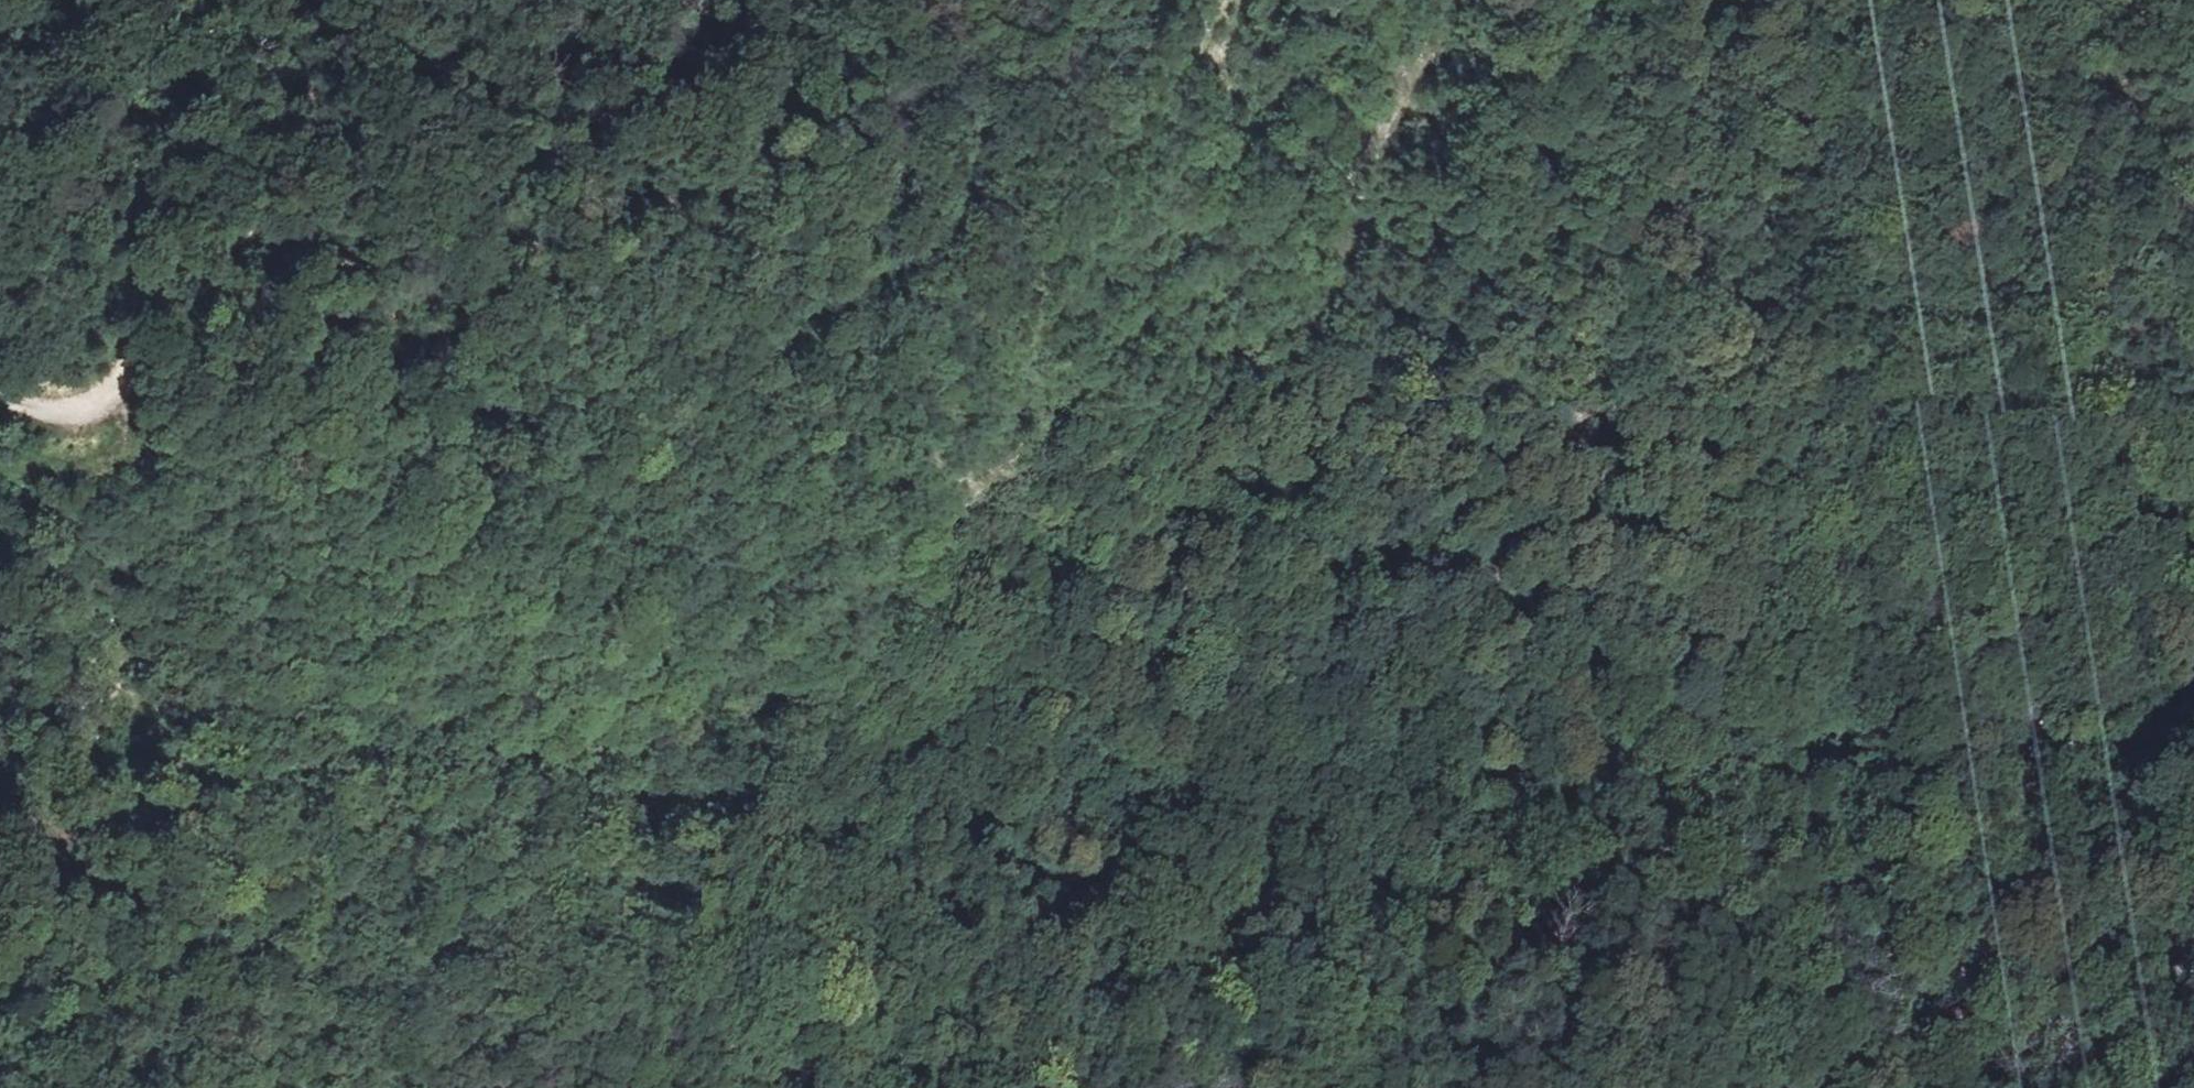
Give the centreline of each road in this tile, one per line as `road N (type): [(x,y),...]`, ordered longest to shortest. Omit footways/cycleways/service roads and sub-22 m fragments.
road 1 (track): [(1989,1087),(1997,920),(2037,740),(2049,724),(2082,727),(2098,748),(2193,958)]
road 2 (track): [(89,0),(121,82),(144,198),(145,289),(113,389),(59,407),(0,399)]

